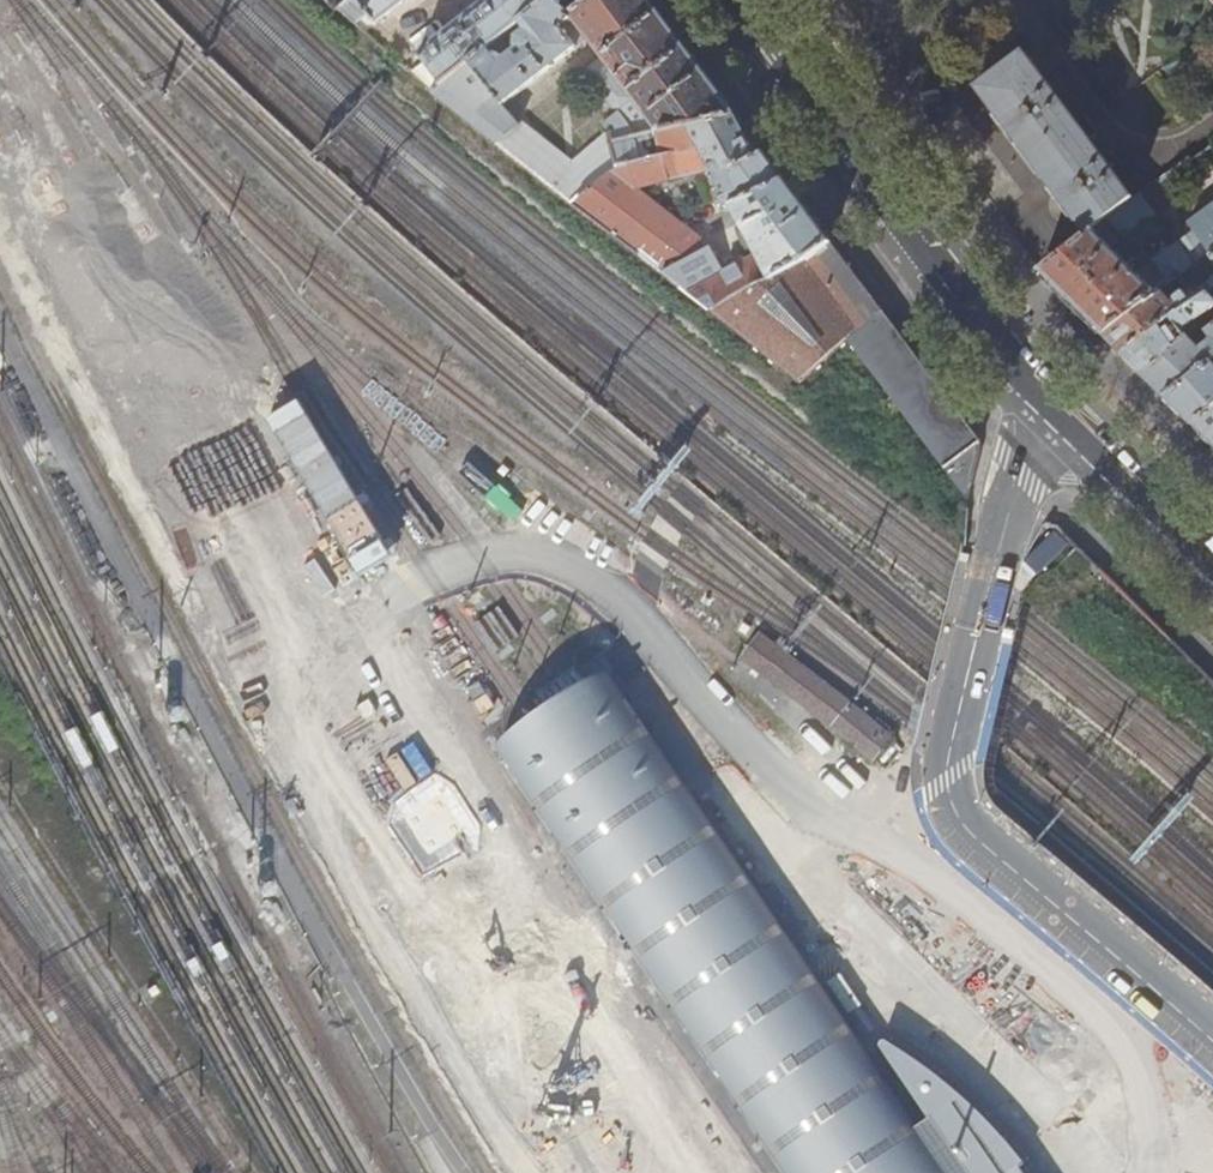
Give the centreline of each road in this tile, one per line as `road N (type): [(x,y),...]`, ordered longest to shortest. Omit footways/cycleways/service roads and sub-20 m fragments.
road 1 (secondary): [(742,0),(964,307),(1042,401),(1212,562)]

